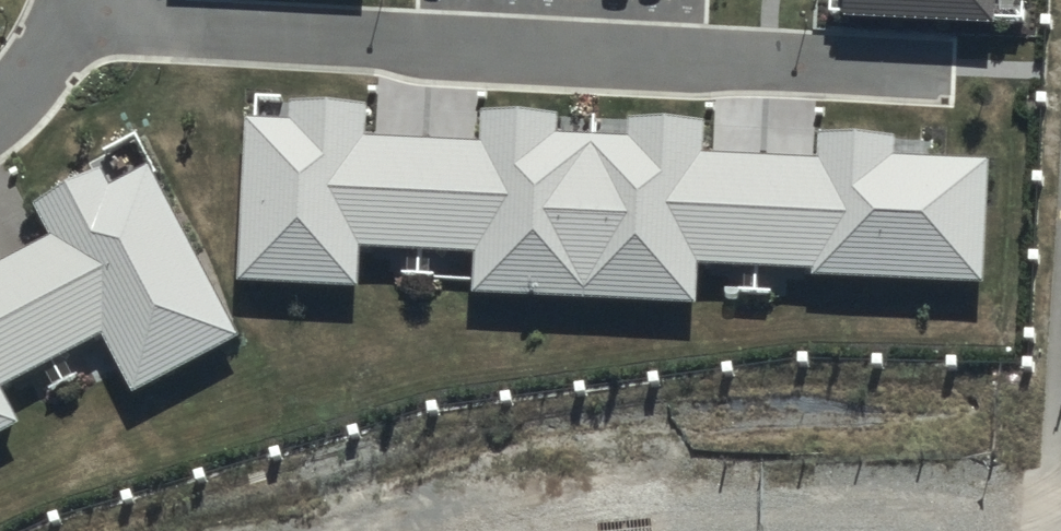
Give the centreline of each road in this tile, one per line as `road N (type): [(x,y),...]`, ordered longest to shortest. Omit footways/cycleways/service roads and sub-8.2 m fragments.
road 1 (residential): [(89,36),(958,75)]
road 2 (tertiary): [(1060,517),(930,510),(582,514),(502,530)]
road 3 (residential): [(0,132),(44,96),(89,36)]

